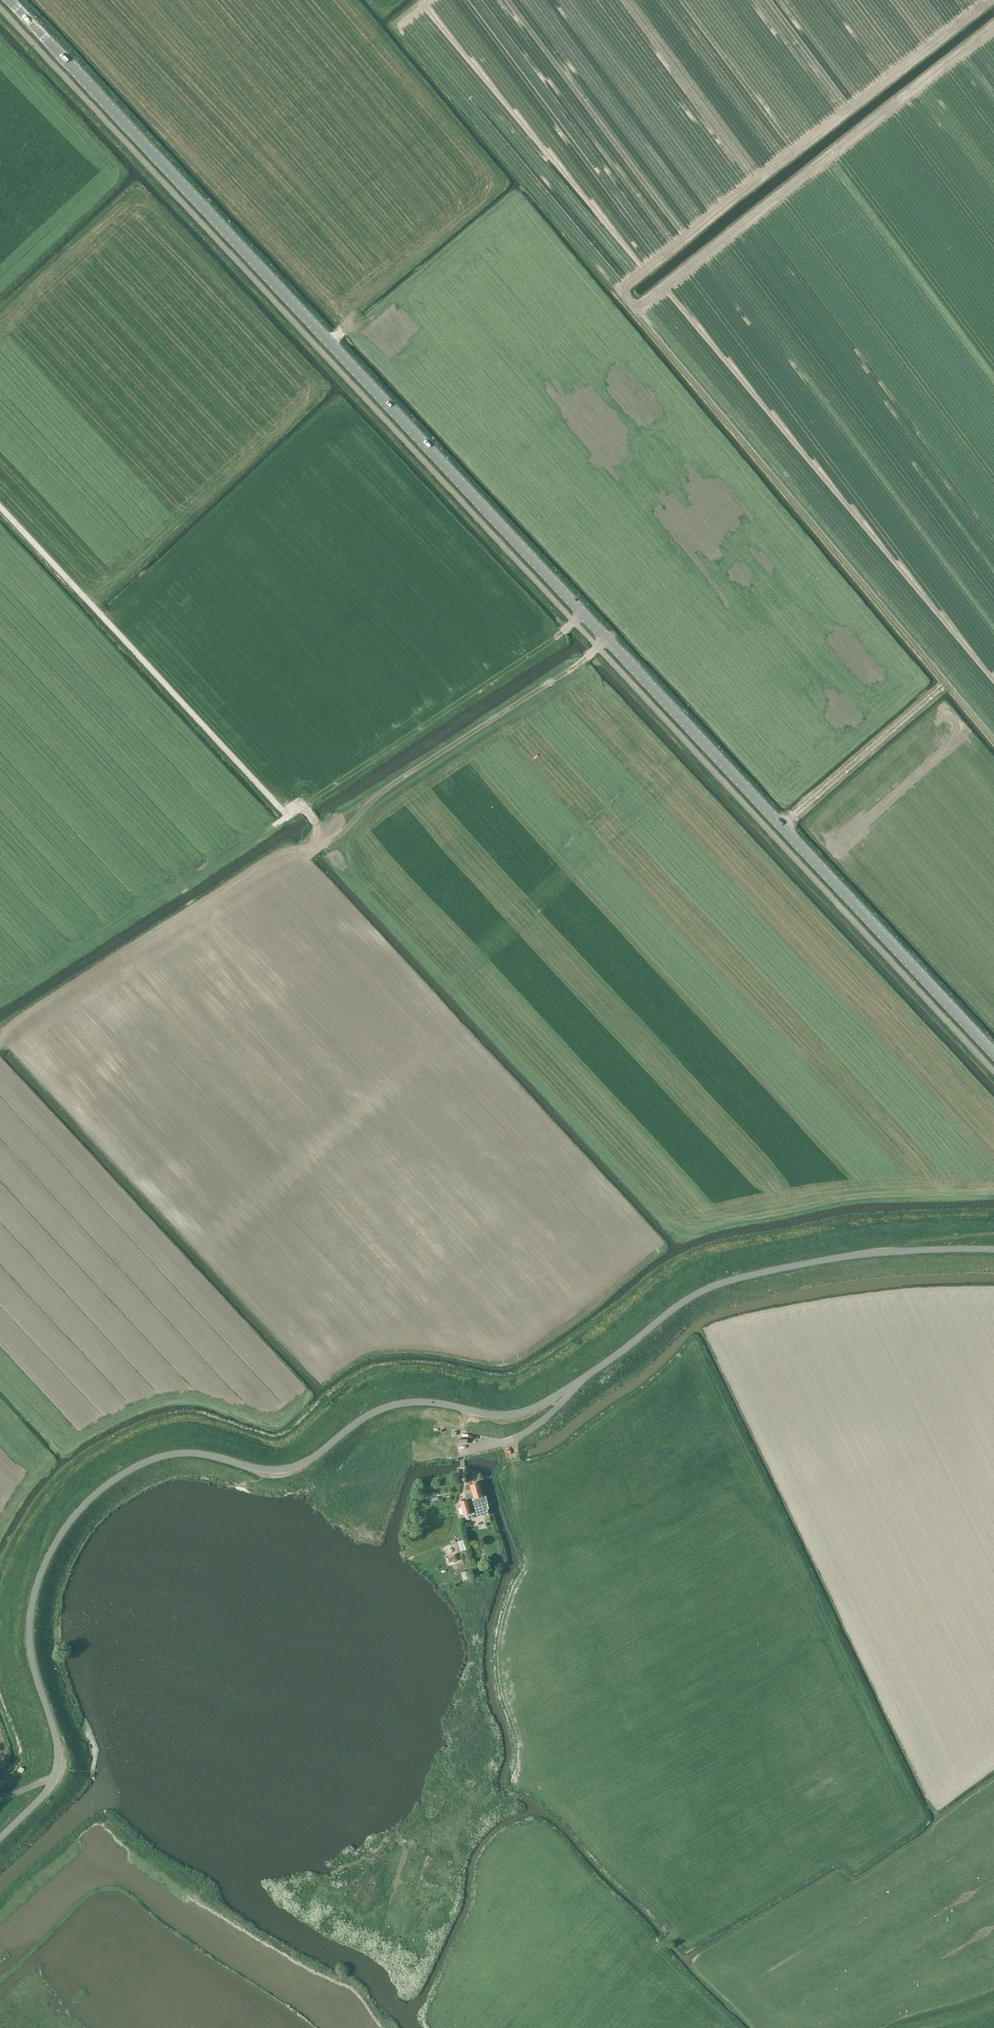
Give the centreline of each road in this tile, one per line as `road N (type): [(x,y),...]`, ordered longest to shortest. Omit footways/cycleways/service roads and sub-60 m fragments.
road 1 (tertiary): [(993,1053),(9,0)]
road 2 (unclassified): [(0,1835),(52,1779),(57,1762),(32,1662),(39,1577),(77,1512),(138,1465),(184,1453),(281,1469),(306,1462),(368,1415),(413,1402),(519,1413),(721,1284),(875,1252),(993,1250)]
road 3 (track): [(949,682),(781,827)]

